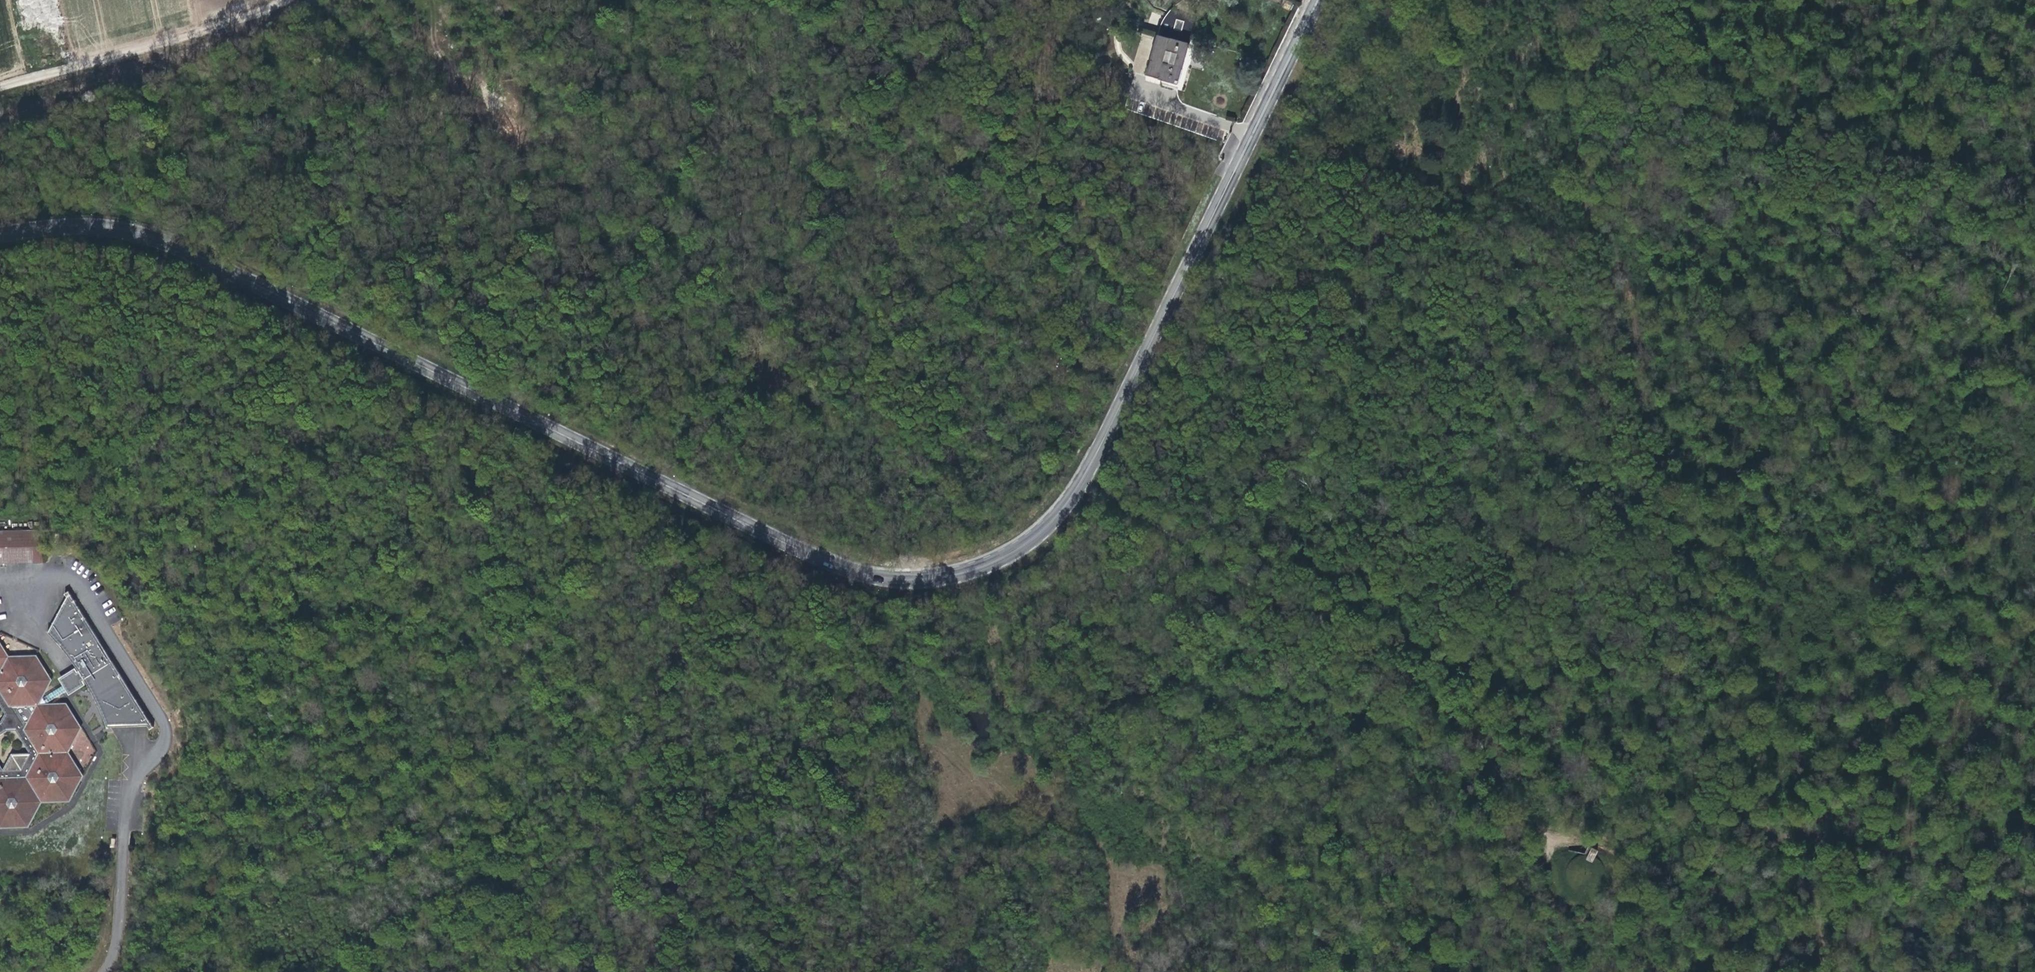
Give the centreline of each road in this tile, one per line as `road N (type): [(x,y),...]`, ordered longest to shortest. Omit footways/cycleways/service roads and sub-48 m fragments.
road 1 (primary): [(0,235),(99,227),(145,237),(861,583),(913,589),(1021,553),(1071,509),(1312,0)]
road 2 (track): [(0,86),(286,0)]

